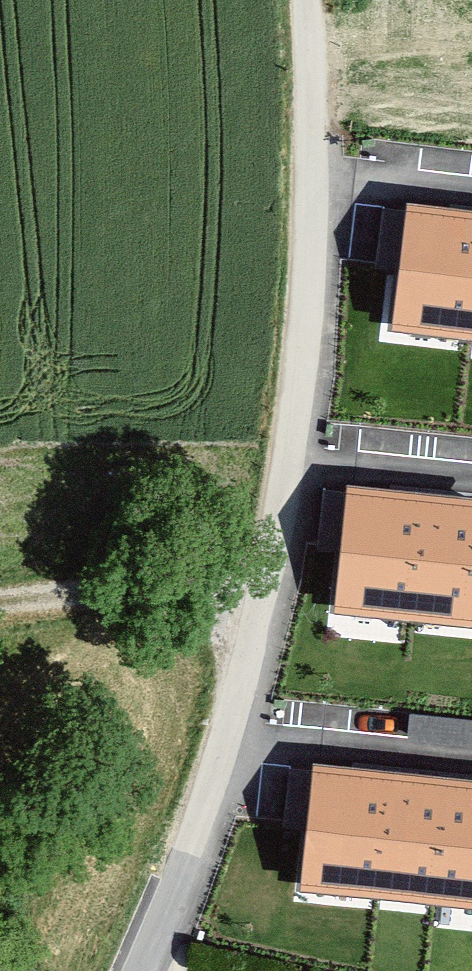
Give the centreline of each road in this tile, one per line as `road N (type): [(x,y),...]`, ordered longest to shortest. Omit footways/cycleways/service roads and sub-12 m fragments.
road 1 (residential): [(146,970),(224,744),(280,505),(306,324),(313,108)]
road 2 (track): [(258,600),(0,610)]

